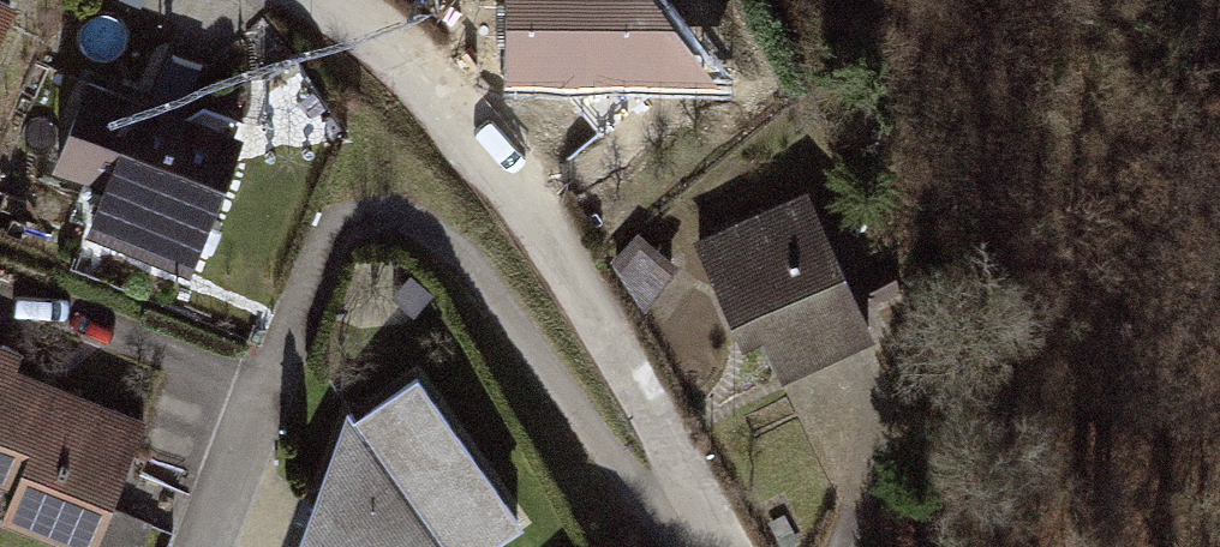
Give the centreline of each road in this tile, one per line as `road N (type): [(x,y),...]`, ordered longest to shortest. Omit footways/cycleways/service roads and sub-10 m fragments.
road 1 (residential): [(716,540),(654,510),(482,272),(397,218),(367,217),(341,230),(312,274),(207,546)]
road 2 (residential): [(716,540),(561,261),(457,110),(378,27),(337,0)]

